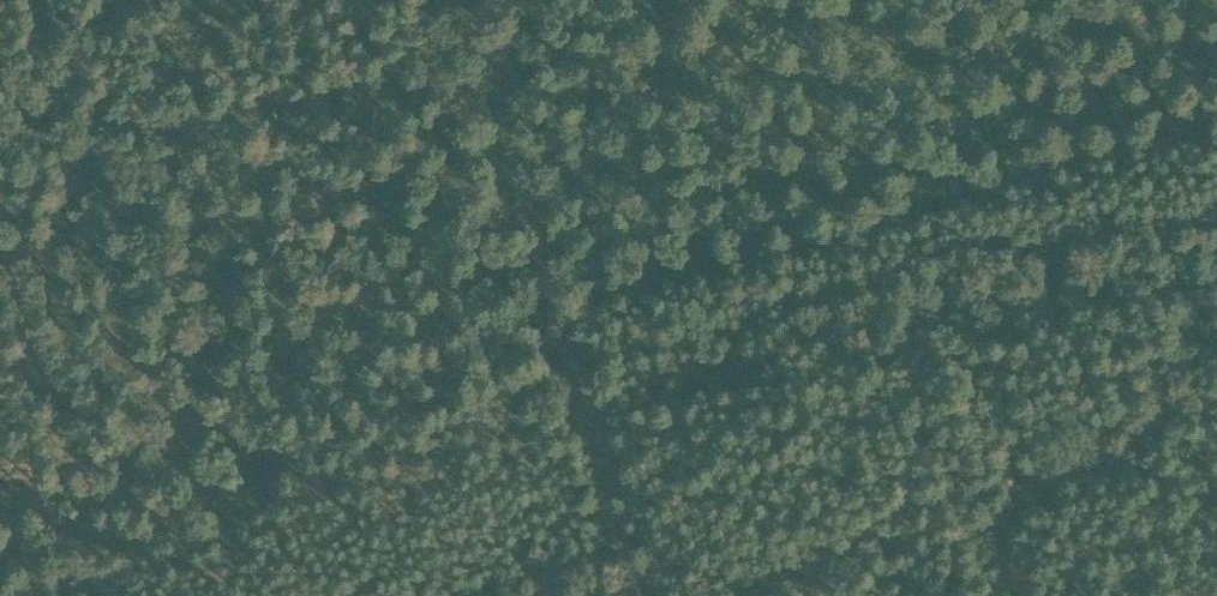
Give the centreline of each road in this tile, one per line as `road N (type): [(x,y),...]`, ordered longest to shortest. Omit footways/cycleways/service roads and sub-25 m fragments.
road 1 (track): [(468,0),(640,595)]

